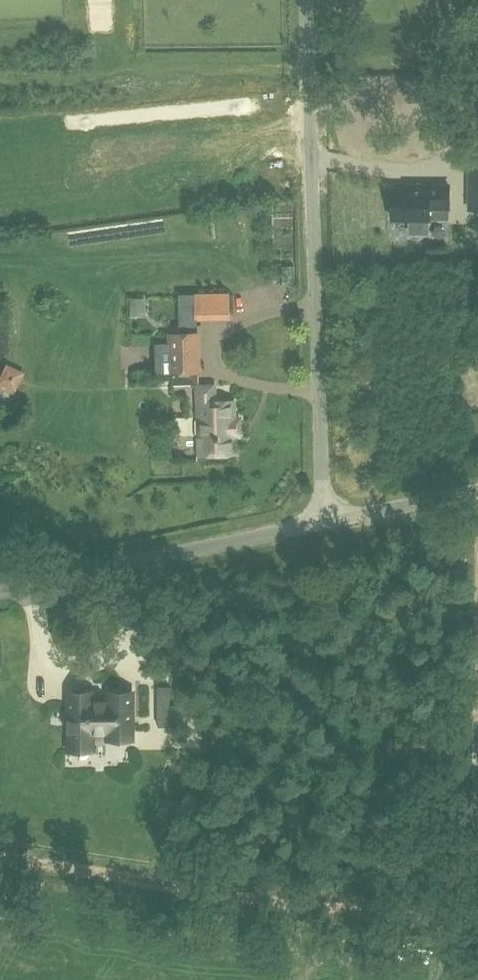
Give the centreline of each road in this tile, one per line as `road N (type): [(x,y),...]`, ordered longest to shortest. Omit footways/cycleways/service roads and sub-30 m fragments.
road 1 (unclassified): [(324,522),(308,0)]
road 2 (unclassified): [(324,522),(0,590)]
road 3 (unclassified): [(477,489),(324,522)]

